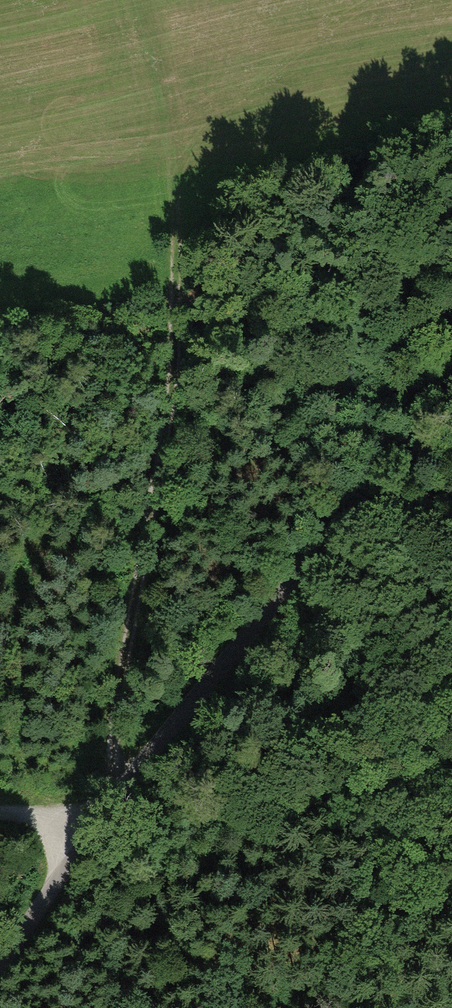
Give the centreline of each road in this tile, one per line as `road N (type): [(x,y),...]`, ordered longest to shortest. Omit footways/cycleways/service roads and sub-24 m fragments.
road 1 (track): [(133,0),(164,115),(185,268),(113,730),(110,799)]
road 2 (unclassified): [(451,381),(110,799),(0,971)]

